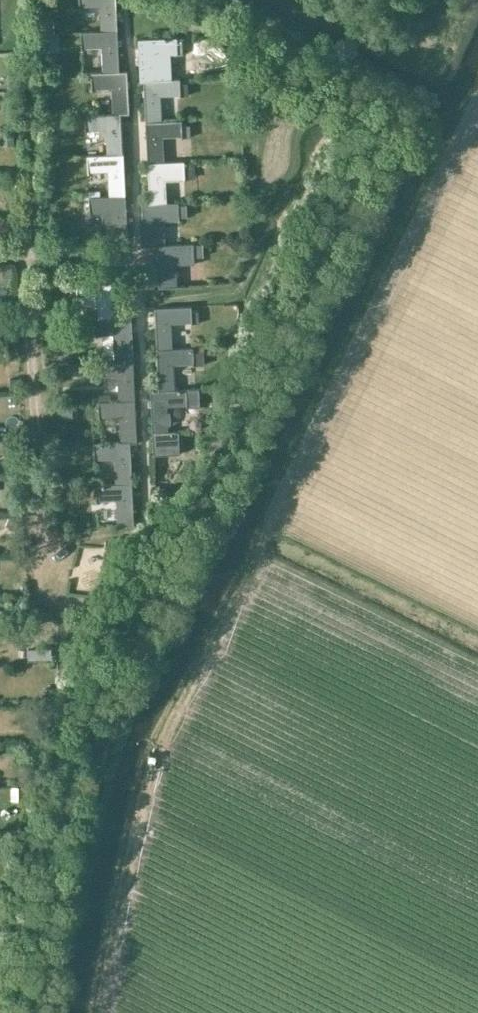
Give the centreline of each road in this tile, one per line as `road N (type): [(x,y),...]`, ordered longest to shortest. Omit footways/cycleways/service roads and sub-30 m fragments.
road 1 (track): [(98,1012),(160,754),(477,104)]

